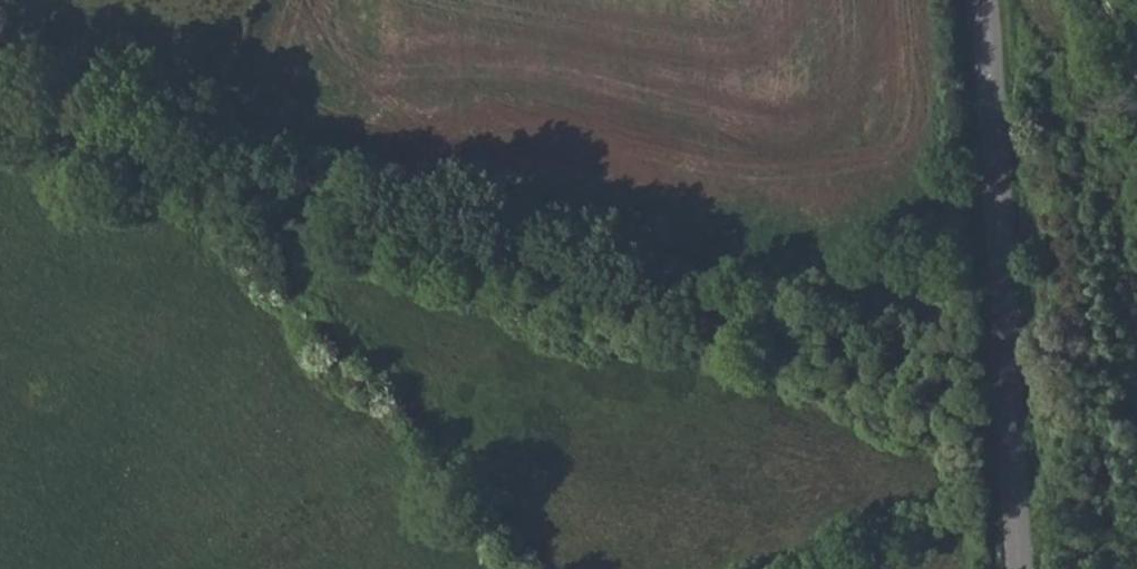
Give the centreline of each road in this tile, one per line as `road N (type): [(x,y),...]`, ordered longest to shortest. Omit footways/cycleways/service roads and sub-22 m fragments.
road 1 (track): [(1008,383),(0,92)]
road 2 (unclassified): [(1019,568),(983,0)]

